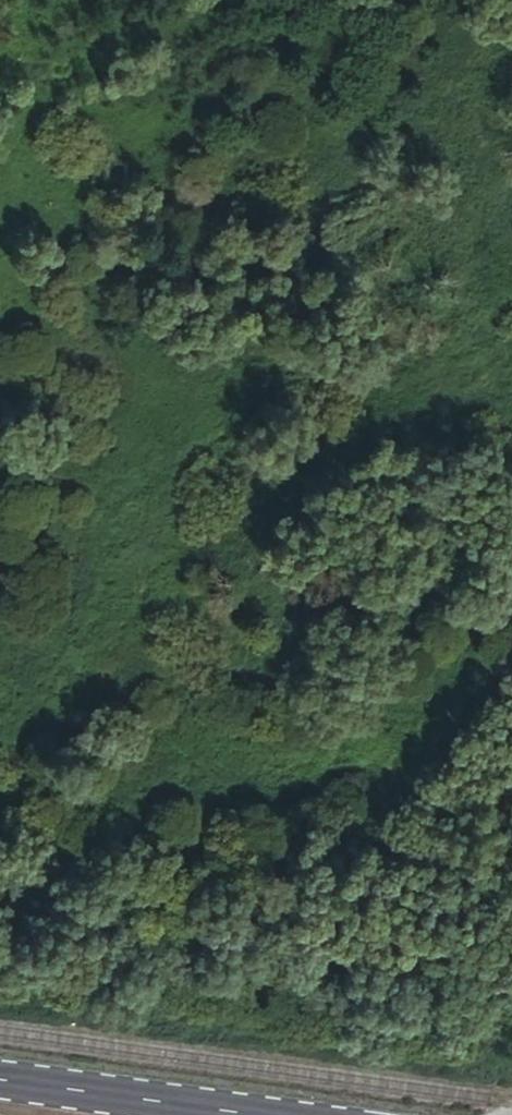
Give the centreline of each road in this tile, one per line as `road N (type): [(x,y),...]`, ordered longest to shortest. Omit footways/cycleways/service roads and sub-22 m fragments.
road 1 (tertiary): [(0,1080),(251,1114)]

